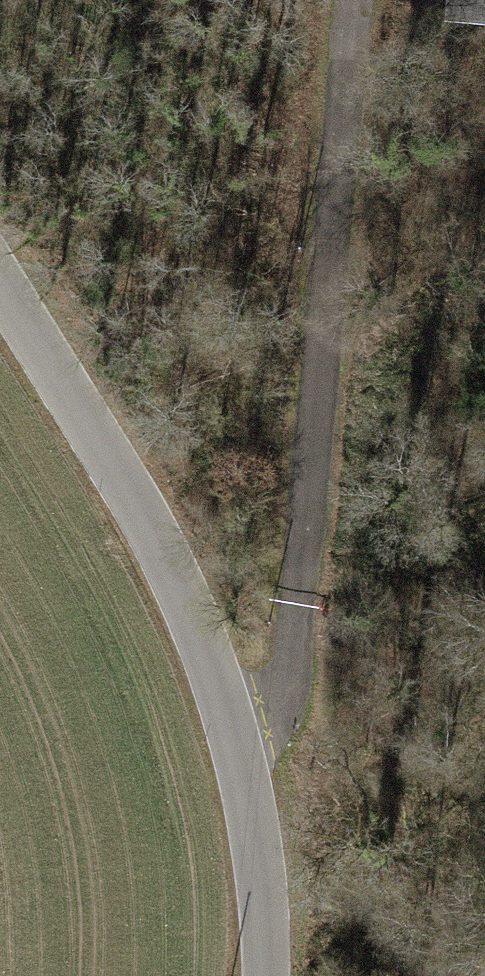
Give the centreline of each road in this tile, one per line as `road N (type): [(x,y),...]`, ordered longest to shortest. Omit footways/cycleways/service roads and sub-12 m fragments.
road 1 (track): [(232,733),(278,715),(309,502),(359,0)]
road 2 (residential): [(0,283),(176,579),(232,733),(255,845),(264,975)]

